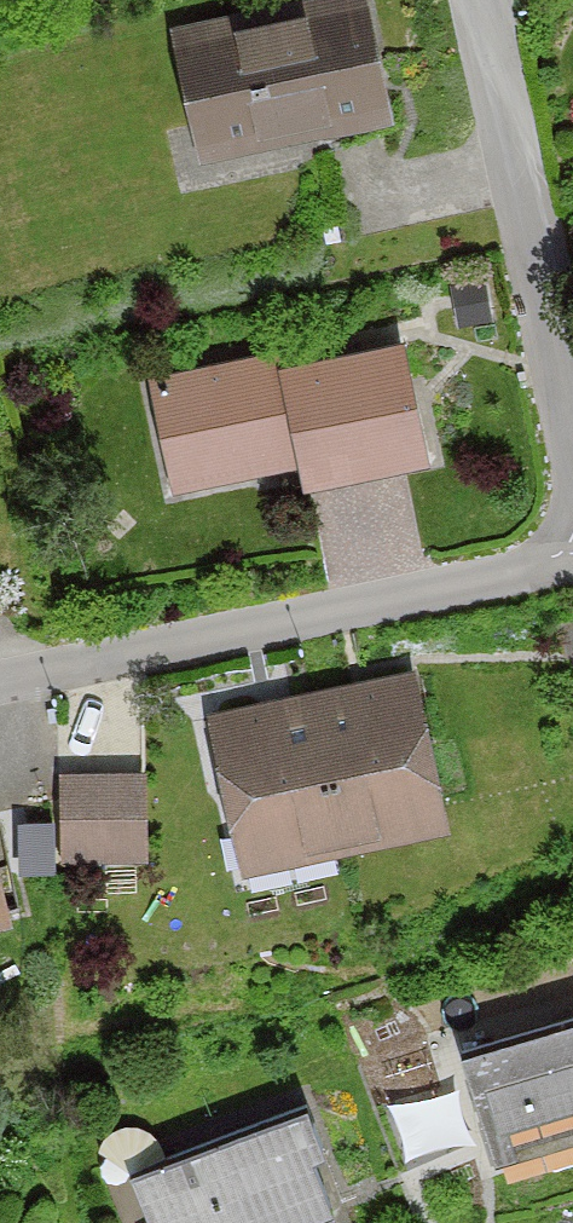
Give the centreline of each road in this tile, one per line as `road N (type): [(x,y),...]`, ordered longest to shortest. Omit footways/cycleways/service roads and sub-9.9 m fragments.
road 1 (residential): [(572,534),(0,681)]
road 2 (residential): [(572,484),(489,0)]

